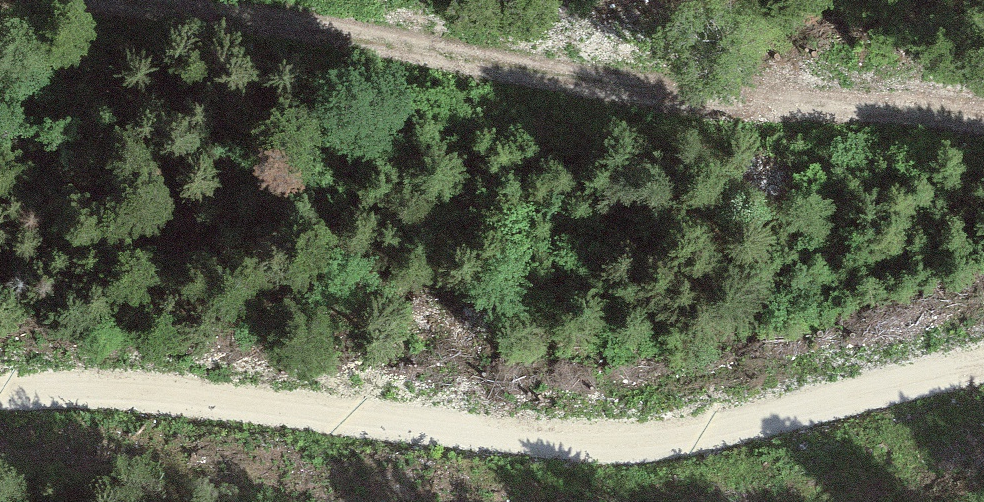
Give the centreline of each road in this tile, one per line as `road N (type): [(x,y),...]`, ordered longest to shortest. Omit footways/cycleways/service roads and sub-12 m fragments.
road 1 (track): [(0,393),(108,389),(490,431),(692,437),(983,366)]
road 2 (track): [(125,0),(737,102),(879,108),(983,122)]

